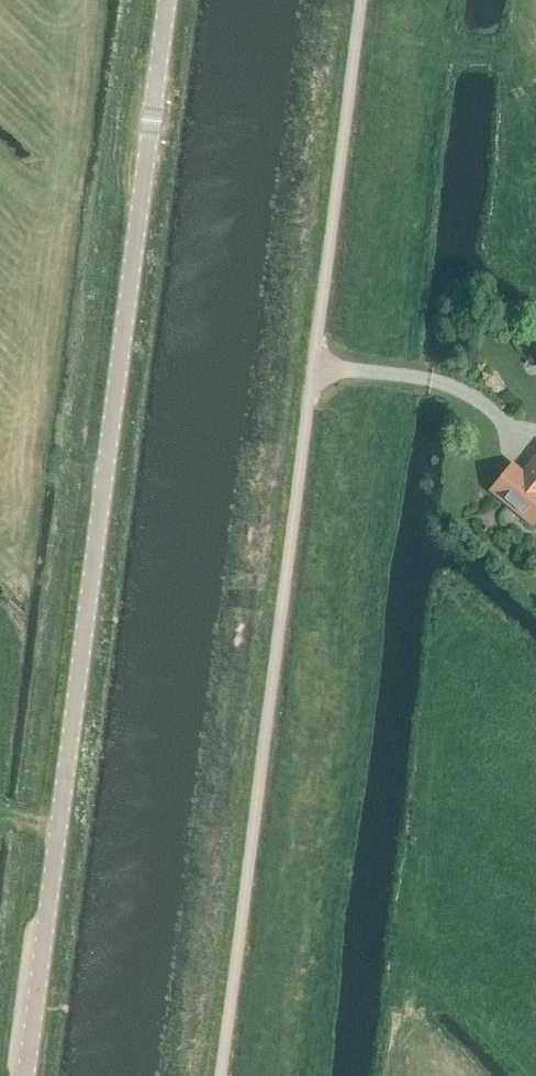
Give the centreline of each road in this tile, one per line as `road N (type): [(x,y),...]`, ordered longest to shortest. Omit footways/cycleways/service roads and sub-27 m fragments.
road 1 (unclassified): [(214,1075),(357,0)]
road 2 (unclassified): [(24,1075),(167,0)]

